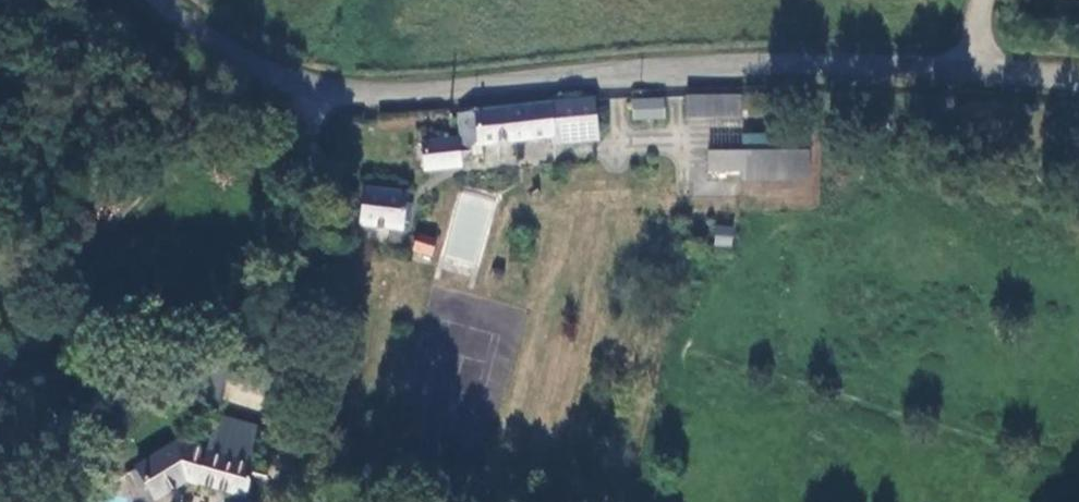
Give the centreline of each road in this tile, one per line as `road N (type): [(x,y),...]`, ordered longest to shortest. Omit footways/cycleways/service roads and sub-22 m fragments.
road 1 (unclassified): [(165,0),(199,34),(274,75),(343,93),(709,66),(1078,80)]
road 2 (track): [(343,93),(226,119),(63,201)]

